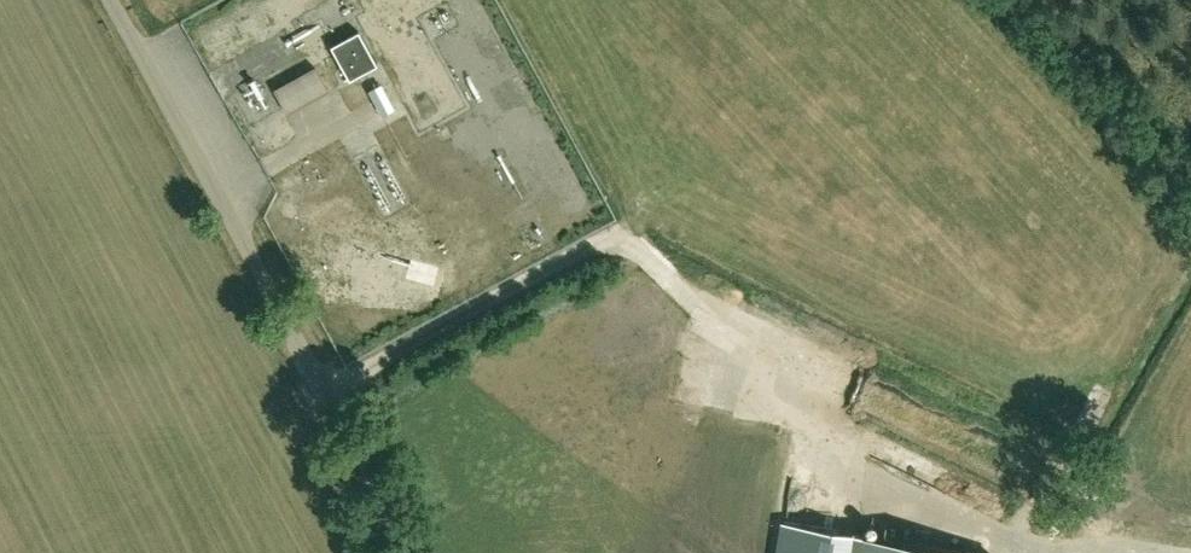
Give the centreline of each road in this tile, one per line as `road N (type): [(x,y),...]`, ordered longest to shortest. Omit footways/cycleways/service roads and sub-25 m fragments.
road 1 (unclassified): [(415,552),(116,0)]

